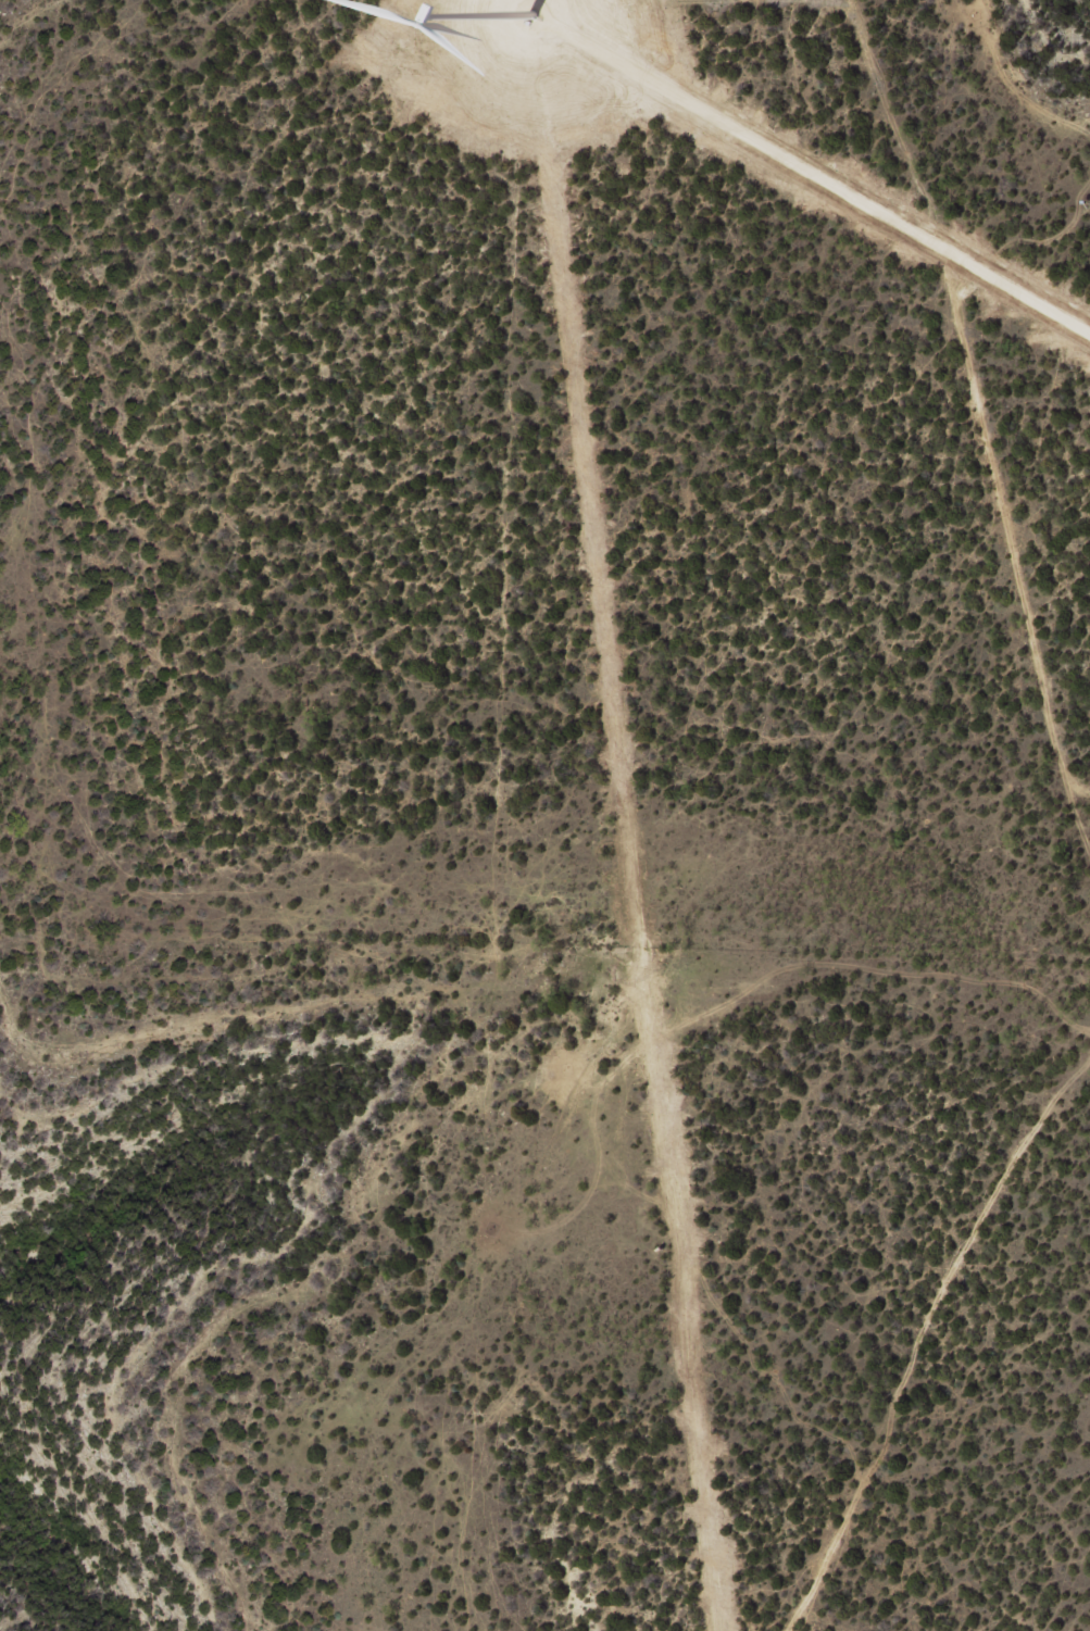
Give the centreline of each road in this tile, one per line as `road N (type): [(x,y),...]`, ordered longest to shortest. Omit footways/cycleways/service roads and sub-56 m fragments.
road 1 (residential): [(1089,723),(1013,472),(890,0)]
road 2 (residential): [(778,1630),(975,1241),(1029,1176),(1089,1013)]

